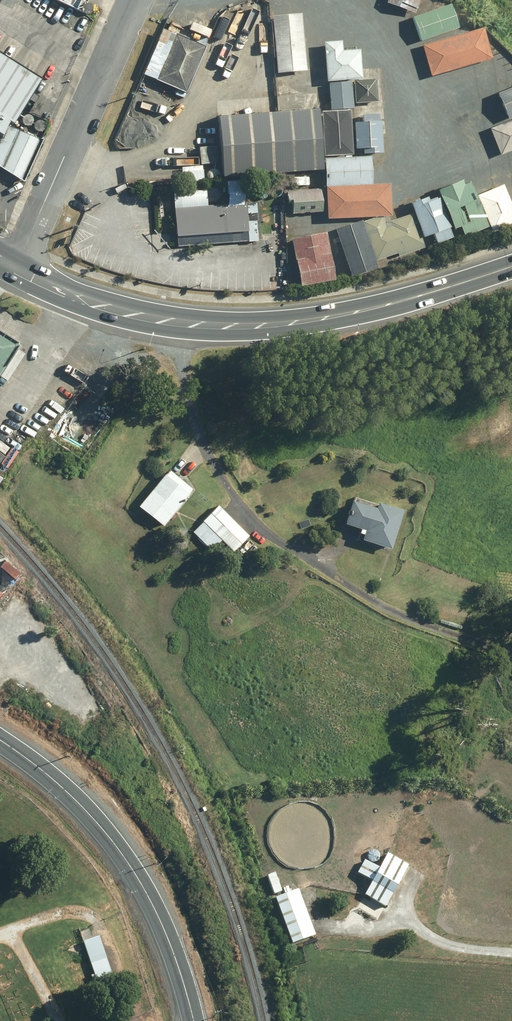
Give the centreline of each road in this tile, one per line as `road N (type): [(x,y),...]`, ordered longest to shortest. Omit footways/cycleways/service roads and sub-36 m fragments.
road 1 (primary): [(511,266),(387,305),(263,326),(143,317),(16,269)]
road 2 (tertiary): [(0,744),(41,769),(118,848),(152,904),(194,1020)]
road 3 (unclassified): [(16,269),(133,0)]

